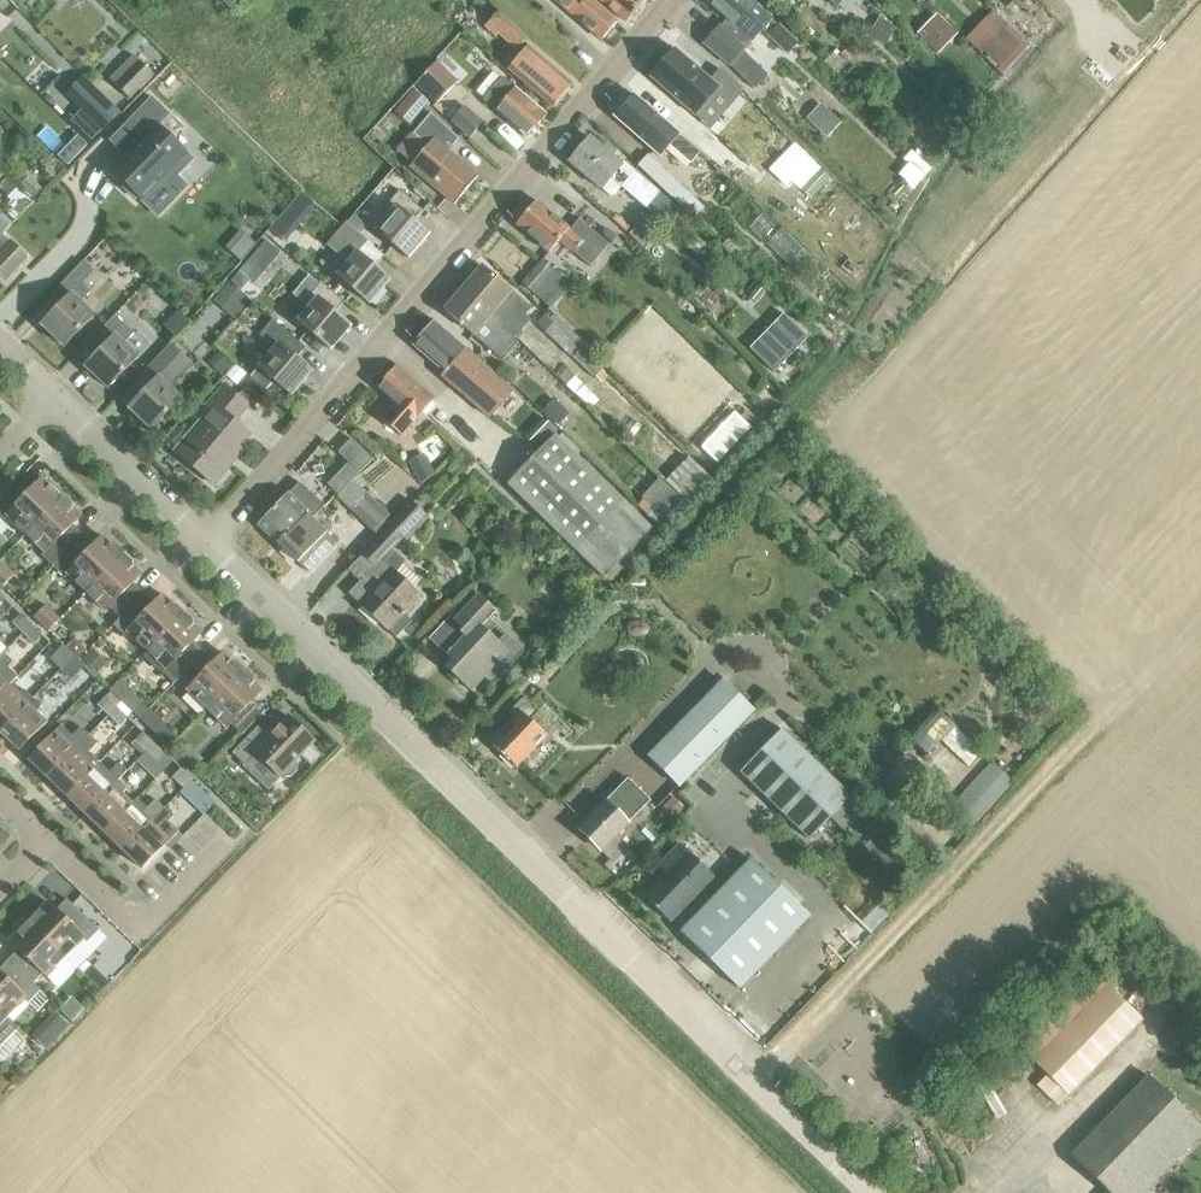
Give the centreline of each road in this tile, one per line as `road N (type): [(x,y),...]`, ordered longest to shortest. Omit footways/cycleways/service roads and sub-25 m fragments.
road 1 (residential): [(866,1192),(206,544)]
road 2 (residential): [(206,544),(673,0)]
road 3 (residential): [(232,837),(147,920),(121,911),(48,840)]
road 4 (residential): [(206,544),(53,396)]

